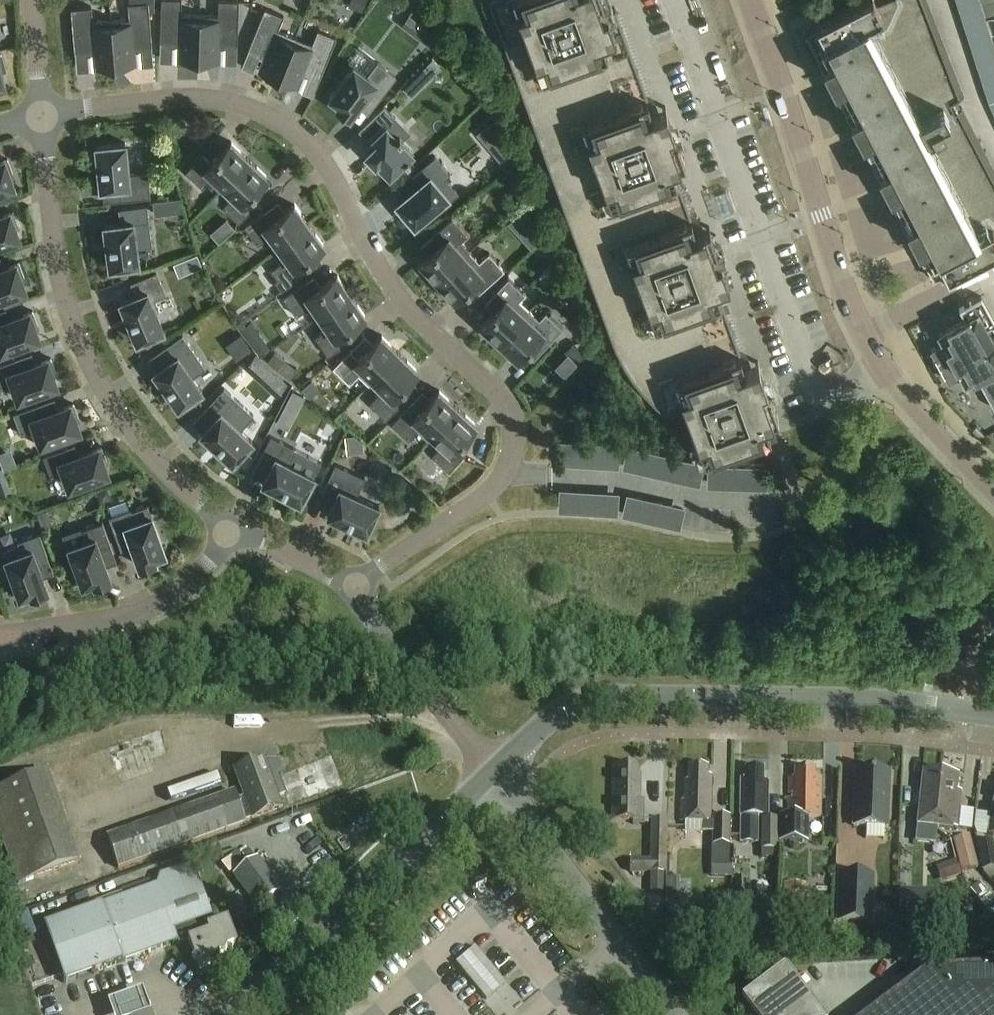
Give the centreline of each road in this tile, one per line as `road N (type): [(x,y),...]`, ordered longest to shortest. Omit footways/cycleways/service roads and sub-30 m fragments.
road 1 (residential): [(41,119),(204,99),(245,107),(301,140),(324,159),(390,290),(508,411),(515,444),(508,474)]
road 2 (tertiary): [(993,489),(896,385),(865,339),(750,0)]
road 3 (tertiary): [(493,769),(565,713),(606,699),(830,700),(993,715)]
road 4 (residential): [(41,119),(66,298),(87,365),(138,444),(231,529)]
road 5 (tertiary): [(493,769),(232,1014)]
road 6 (residential): [(674,1014),(493,769)]
road 7 (residential): [(0,636),(163,602),(199,573),(231,529)]
road 8 (residential): [(508,474),(616,477),(757,503)]
road 9 (residential): [(357,588),(406,667),(493,769)]
road 10 (residential): [(508,474),(357,588)]
road 11 (residential): [(231,529),(357,588)]

